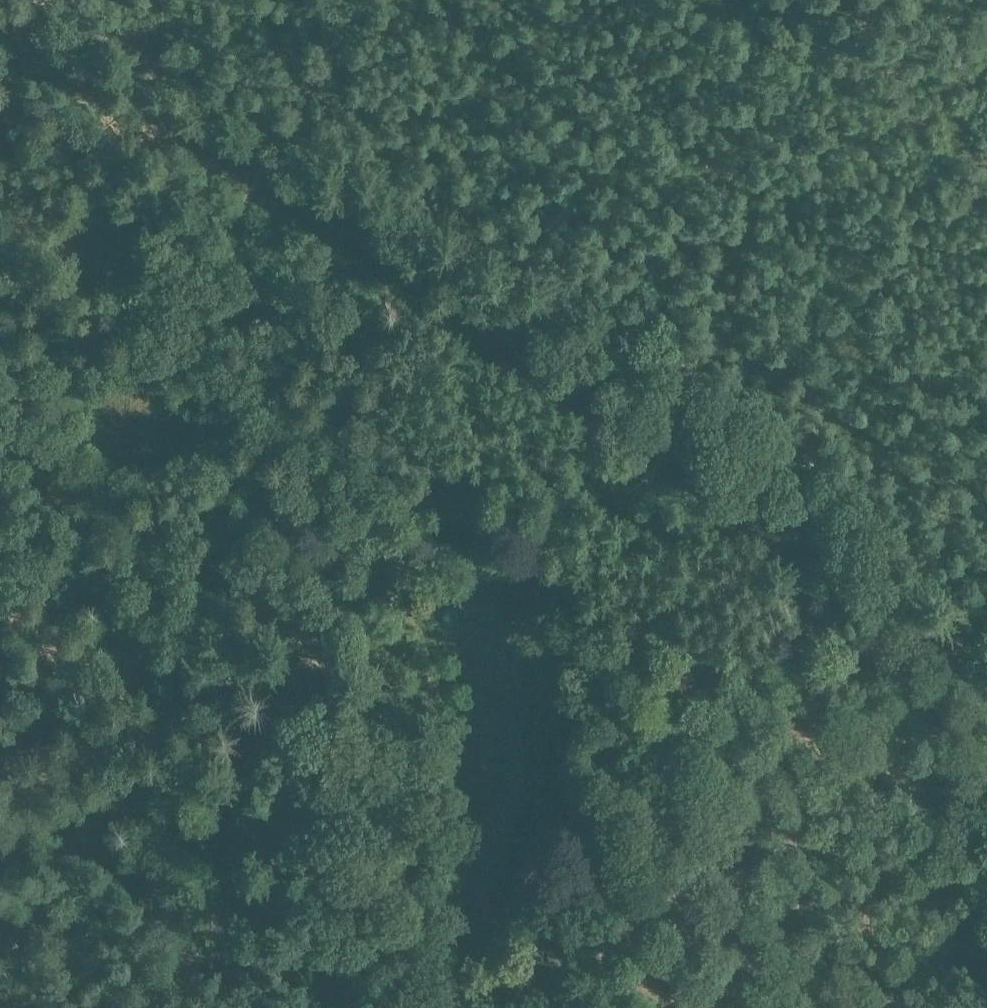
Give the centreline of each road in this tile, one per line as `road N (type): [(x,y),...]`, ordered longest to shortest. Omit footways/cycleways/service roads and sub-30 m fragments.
road 1 (track): [(986,856),(779,770),(660,685),(609,637),(543,549),(511,519),(479,512),(389,520),(268,419),(164,354)]
road 2 (track): [(164,354),(364,0)]
road 3 (track): [(721,0),(918,125),(986,1)]
road 4 (track): [(0,421),(64,374),(164,354)]

